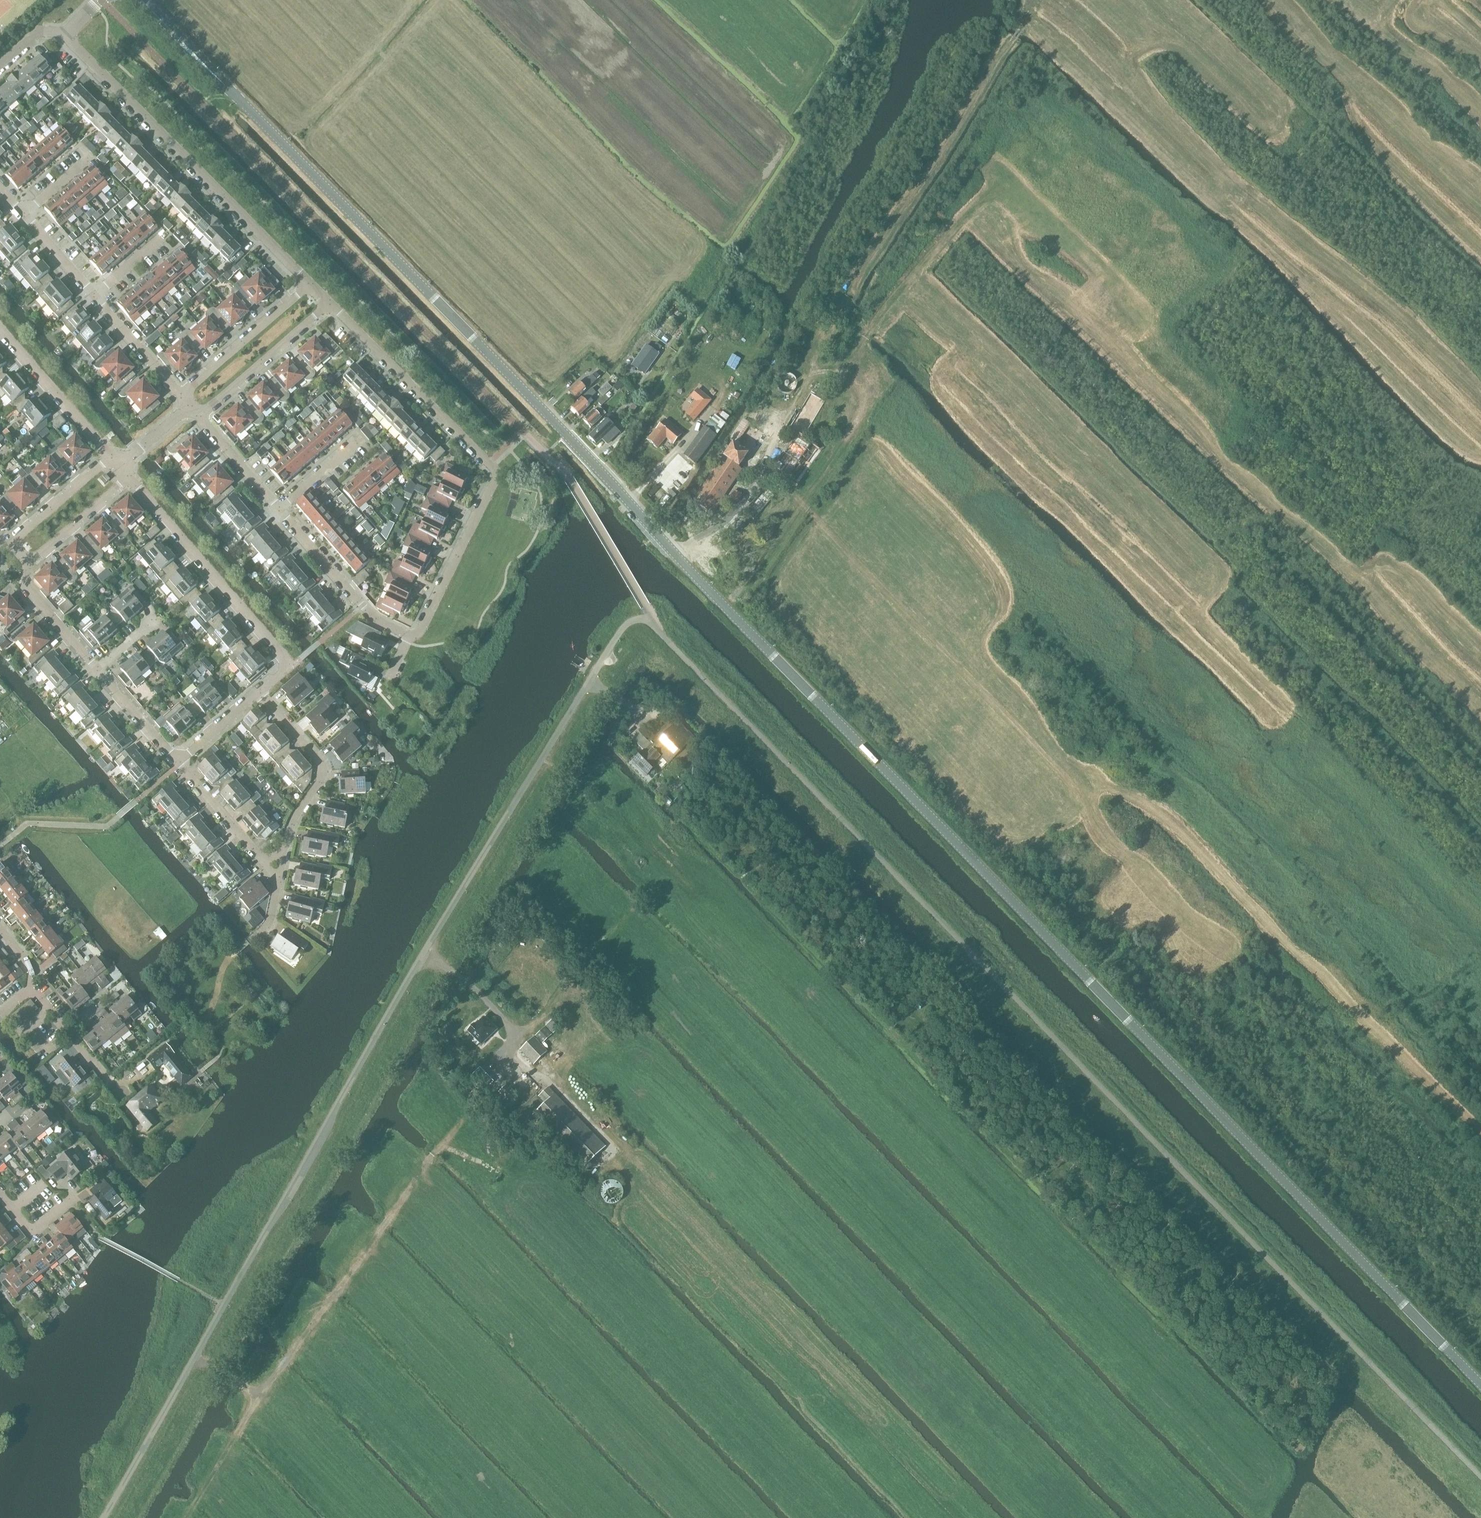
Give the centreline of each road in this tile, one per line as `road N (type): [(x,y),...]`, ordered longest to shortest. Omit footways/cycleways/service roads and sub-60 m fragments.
road 1 (tertiary): [(1480,1385),(238,97)]
road 2 (unclassified): [(102,1517),(421,958),(614,639)]
road 3 (track): [(519,1059),(425,1166),(260,1398)]
road 4 (unclassified): [(408,636),(422,628),(497,474),(329,305)]
road 5 (residential): [(308,284),(65,33)]
road 6 (track): [(421,958),(472,988),(521,1039),(510,1050),(616,1150)]
road 7 (unclassified): [(261,692),(287,667),(130,479)]
road 8 (residential): [(278,878),(323,767),(261,692)]
road 9 (unclassified): [(408,636),(369,616),(277,510)]
road 10 (unclassified): [(198,419),(329,305)]
road 11 (unclassified): [(180,397),(308,284)]
road 12 (unclassified): [(111,457),(0,331)]
road 13 (residential): [(278,878),(178,764)]
road 14 (tertiary): [(134,0),(238,97)]
road 15 (track): [(260,1398),(187,1517)]
road 16 (tertiary): [(238,97),(146,0)]
road 17 (unclassified): [(30,566),(130,479)]
road 18 (unclassified): [(11,543),(111,457)]
road 19 (unclassified): [(97,668),(25,583),(30,566)]
road 20 (unclassified): [(180,397),(96,299)]
road 21 (unclassified): [(178,764),(97,668)]
road 22 (residential): [(94,1232),(71,1202),(33,1234),(12,1208)]
road 23 (unclassified): [(277,510),(198,419)]

